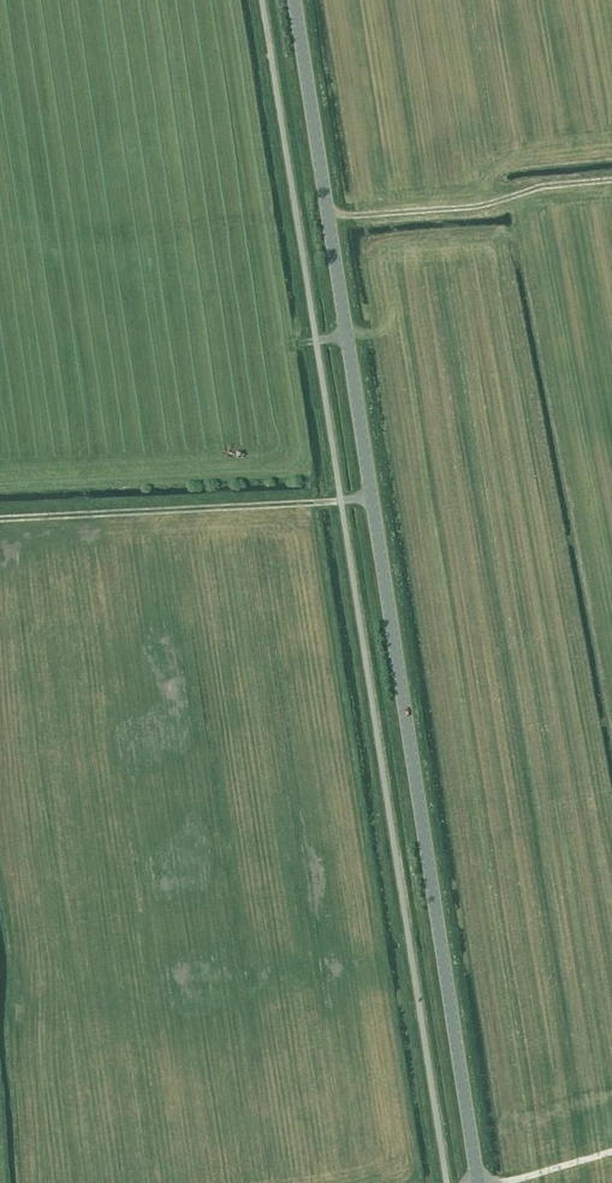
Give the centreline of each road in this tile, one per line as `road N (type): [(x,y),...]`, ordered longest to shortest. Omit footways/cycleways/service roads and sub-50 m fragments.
road 1 (tertiary): [(478,1182),(295,0)]
road 2 (track): [(328,217),(466,208),(611,180)]

